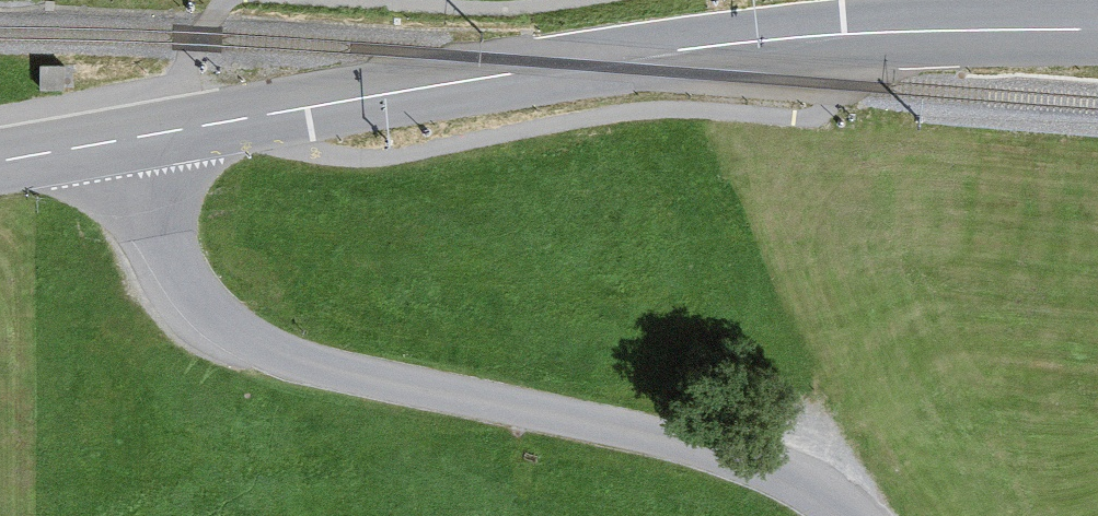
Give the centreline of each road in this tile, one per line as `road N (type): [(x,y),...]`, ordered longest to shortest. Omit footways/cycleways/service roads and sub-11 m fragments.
road 1 (secondary): [(135,138),(783,38),(1097,31)]
road 2 (unclassified): [(846,515),(820,492),(724,455),(314,365),(231,334),(172,274),(135,138)]
road 3 (secondary): [(0,160),(135,138)]

